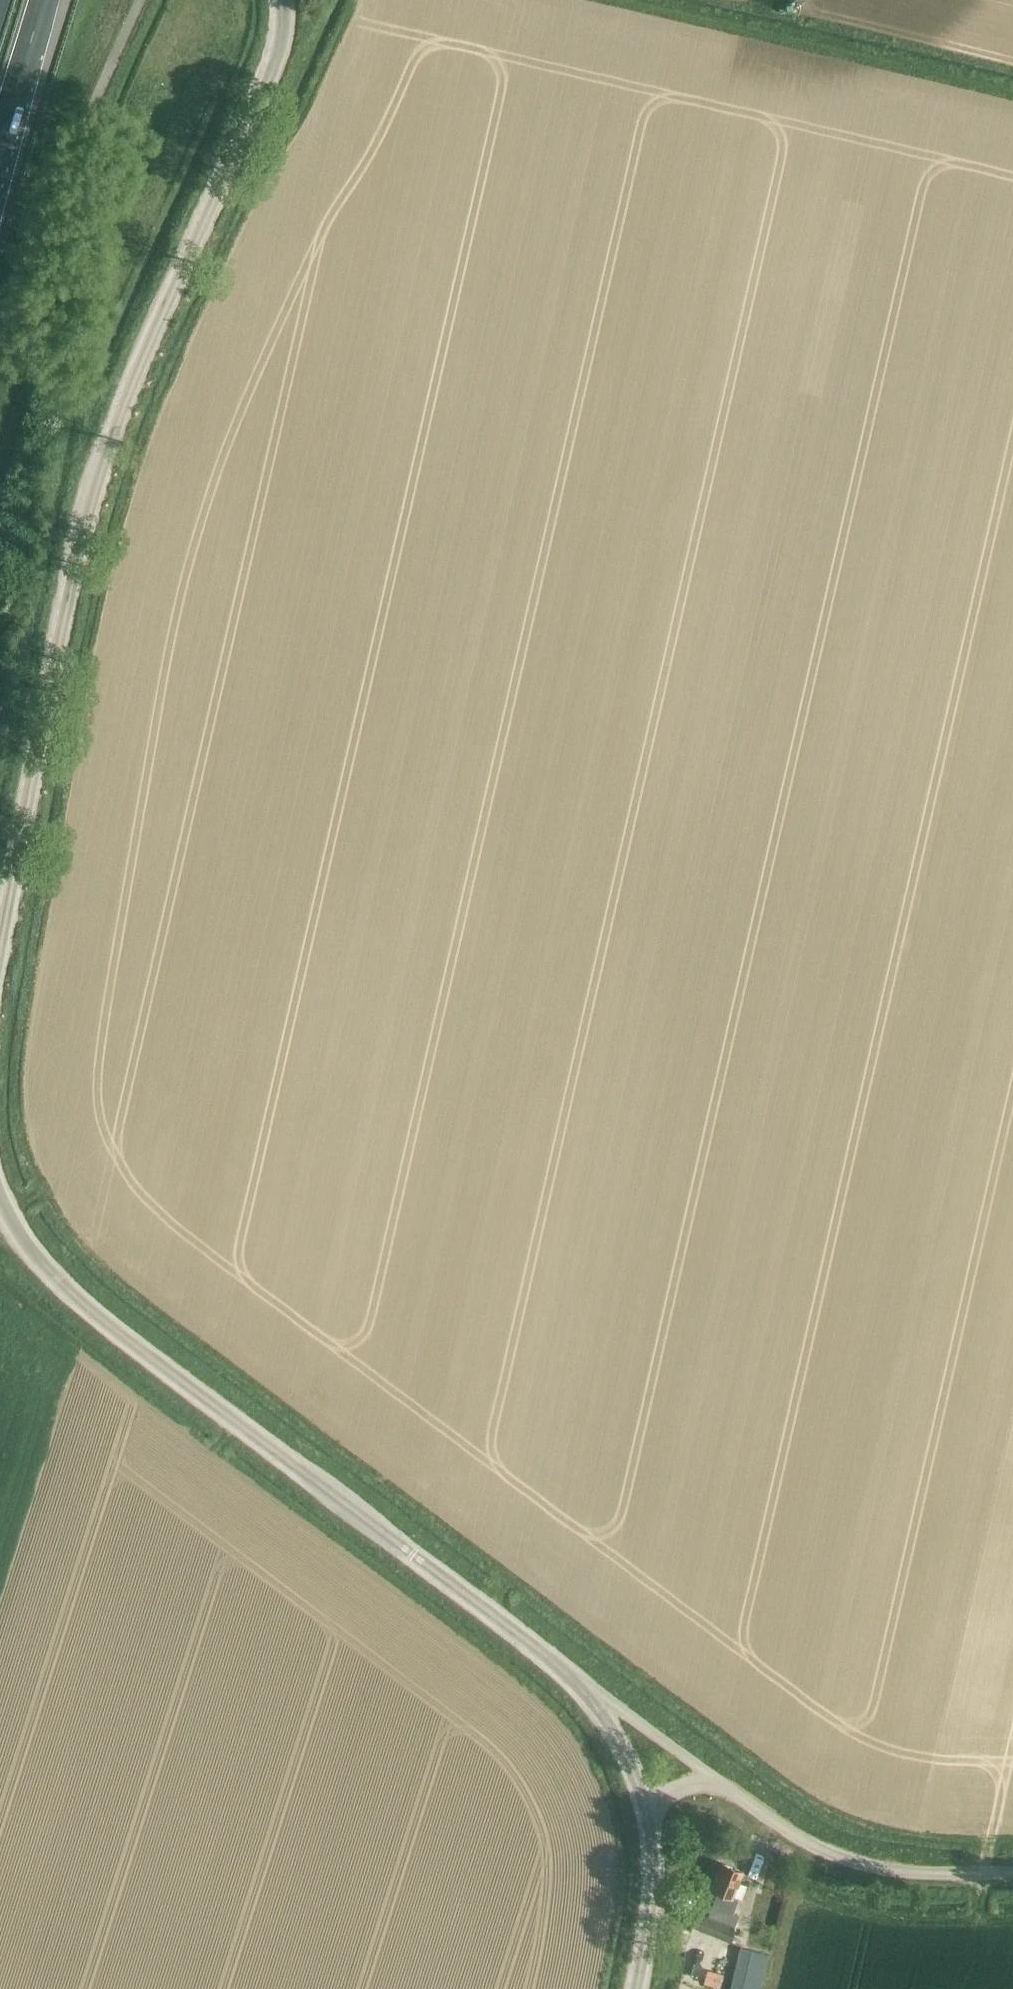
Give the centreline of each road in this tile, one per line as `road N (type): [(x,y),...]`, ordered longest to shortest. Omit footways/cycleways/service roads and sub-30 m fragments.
road 1 (unclassified): [(0,966),(75,557),(120,406),(268,77),(281,39),(280,0)]
road 2 (unclassified): [(556,1668),(70,1295),(21,1228),(0,1157)]
road 3 (unclassified): [(1012,1883),(859,1883),(834,1874),(709,1777)]
road 4 (unclassified): [(709,1777),(556,1668)]
road 5 (unclassified): [(635,1988),(651,1903),(653,1804)]
road 6 (unclassified): [(653,1804),(556,1668)]
road 7 (motorway): [(0,142),(44,0)]

